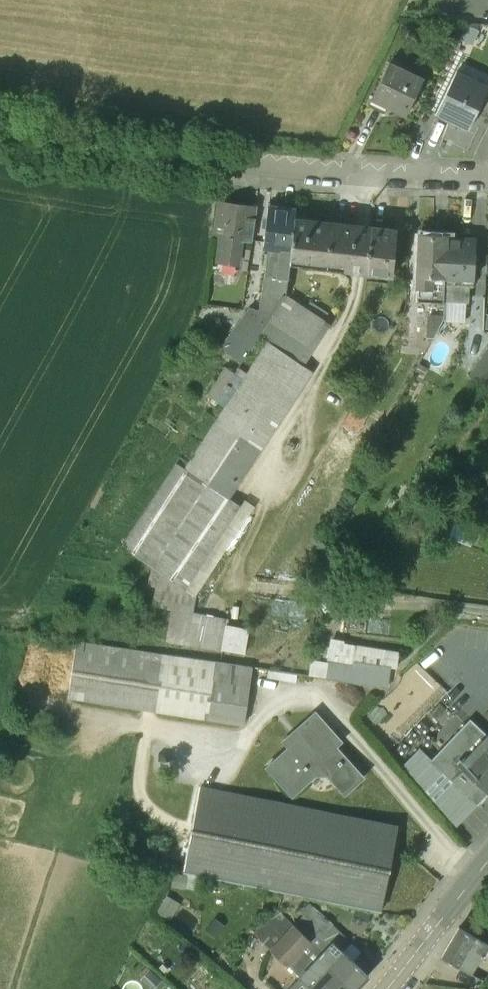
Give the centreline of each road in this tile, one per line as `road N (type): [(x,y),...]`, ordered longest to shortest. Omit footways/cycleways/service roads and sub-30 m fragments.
road 1 (residential): [(487,179),(210,158)]
road 2 (track): [(210,158),(0,121)]

